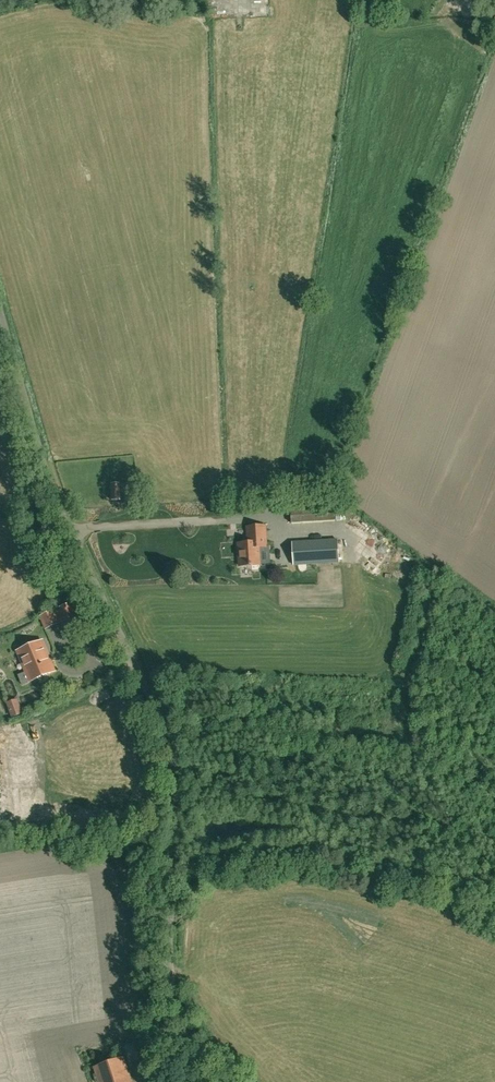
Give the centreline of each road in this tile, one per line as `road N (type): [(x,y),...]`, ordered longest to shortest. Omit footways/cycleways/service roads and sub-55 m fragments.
road 1 (unclassified): [(212,1081),(173,990),(175,785),(164,731),(49,480),(0,311)]

